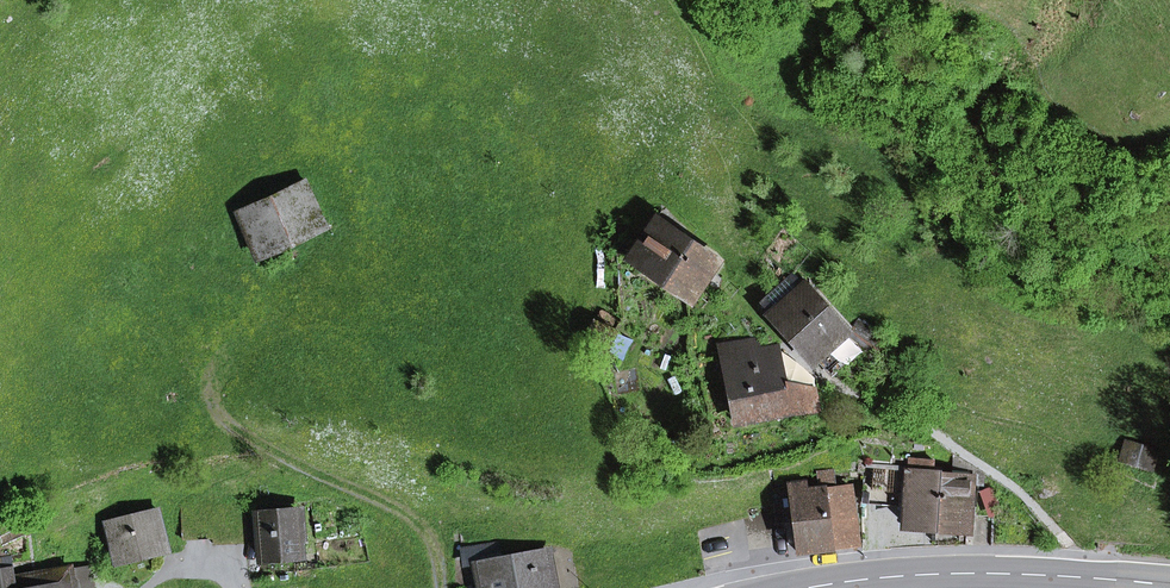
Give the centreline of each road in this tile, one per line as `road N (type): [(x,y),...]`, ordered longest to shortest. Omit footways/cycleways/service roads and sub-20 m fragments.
road 1 (secondary): [(800,587),(985,573),(1169,584)]
road 2 (track): [(233,352),(214,401),(231,428),(394,507),(437,550),(443,587)]

